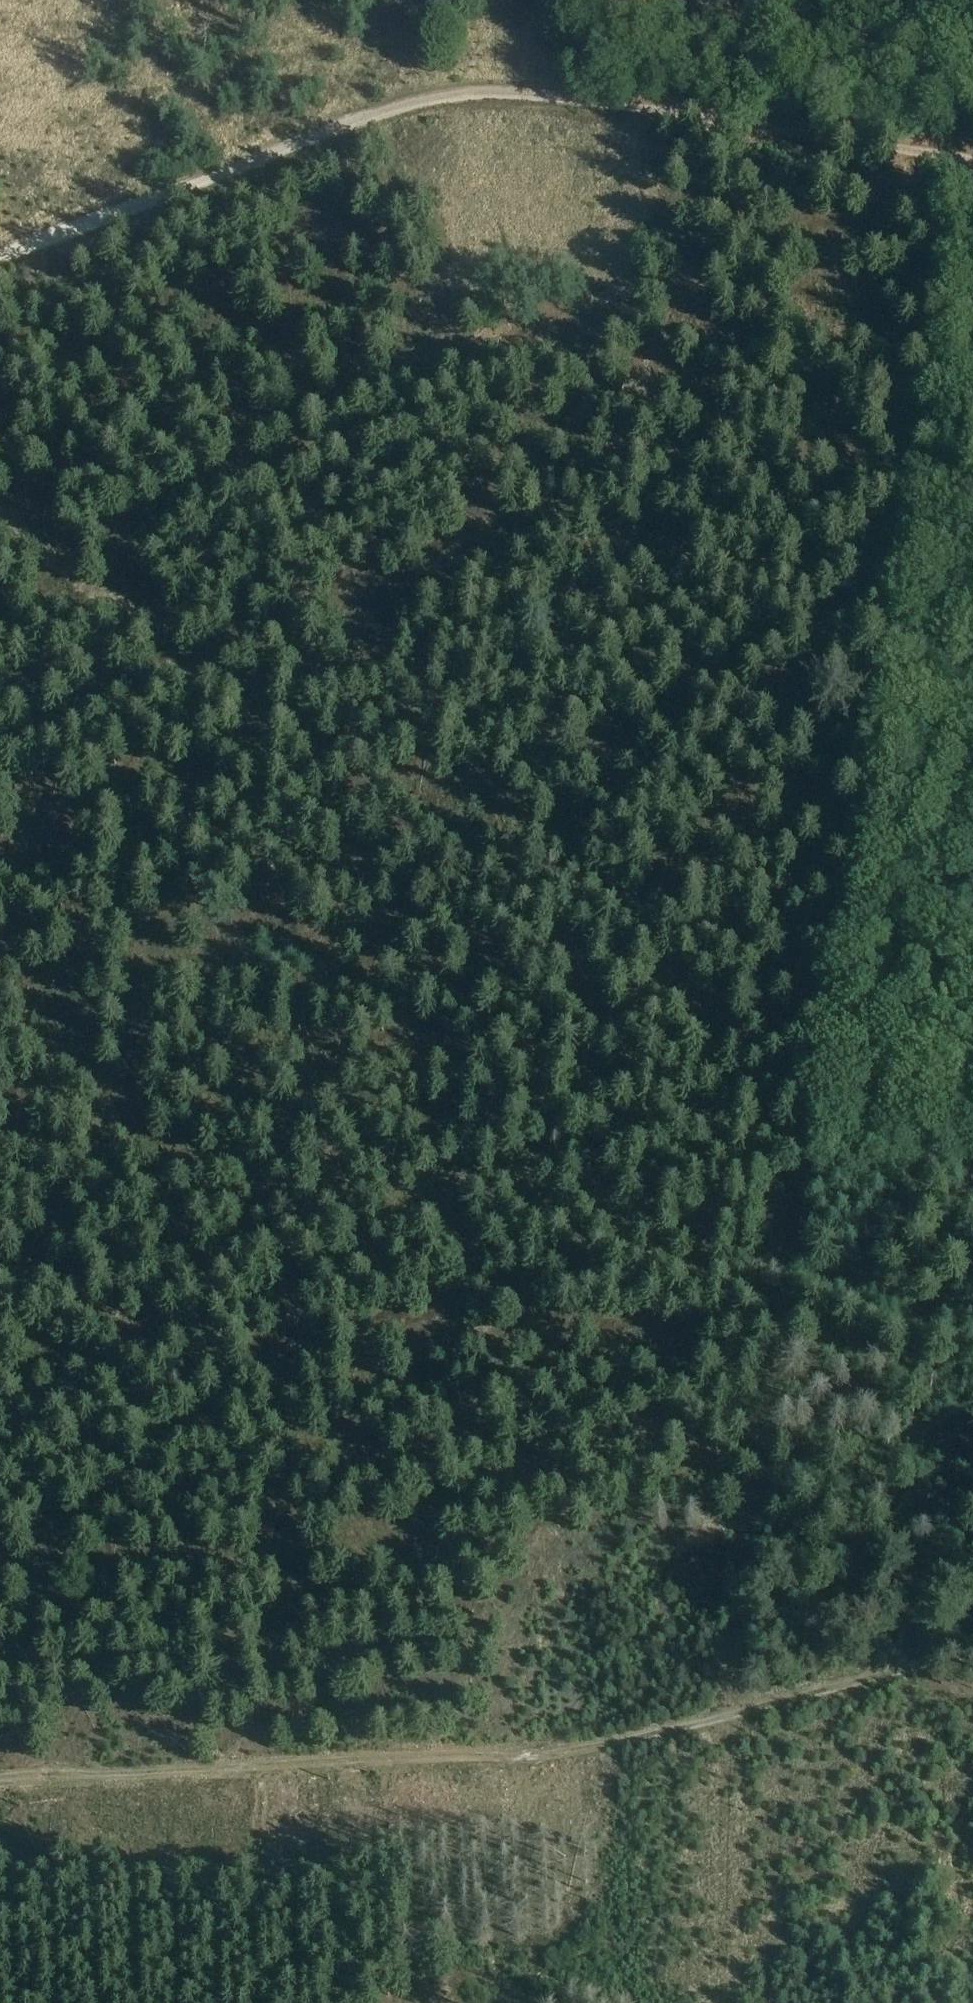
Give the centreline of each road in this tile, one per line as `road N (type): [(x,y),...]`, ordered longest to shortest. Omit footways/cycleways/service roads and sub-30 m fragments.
road 1 (track): [(972,1655),(611,1742),(0,1779)]
road 2 (track): [(937,153),(508,91),(433,99),(0,265)]
road 3 (track): [(937,153),(961,0)]

